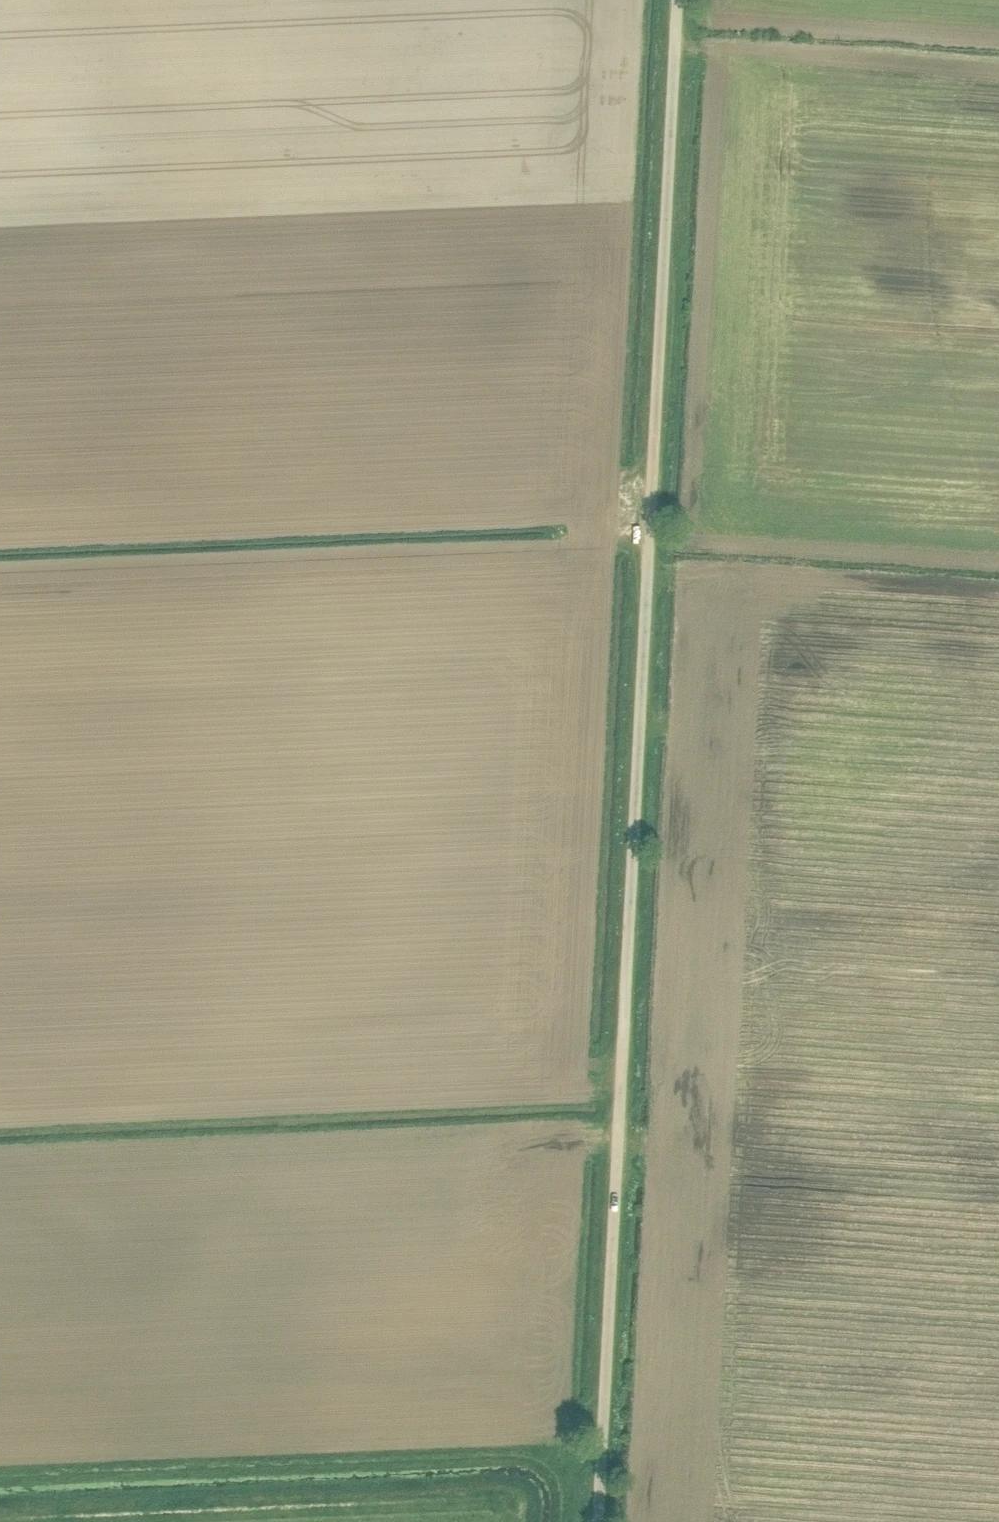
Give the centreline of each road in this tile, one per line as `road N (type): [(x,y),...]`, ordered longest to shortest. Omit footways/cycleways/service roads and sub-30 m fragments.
road 1 (unclassified): [(592,1521),(678,0)]

